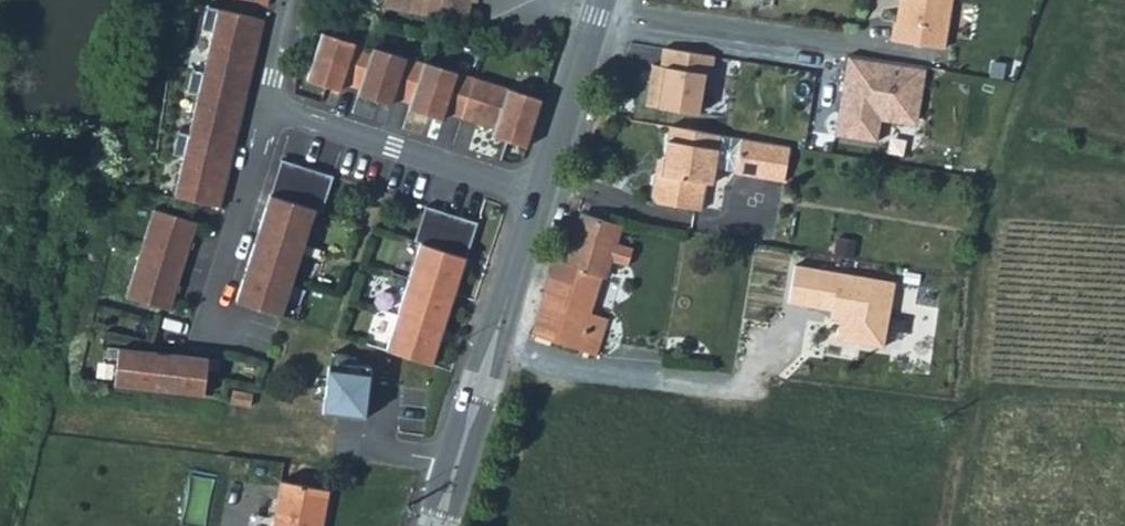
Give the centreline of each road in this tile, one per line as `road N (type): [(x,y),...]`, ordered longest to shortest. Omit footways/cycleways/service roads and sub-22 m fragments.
road 1 (track): [(1051,0),(984,220),(971,386),(950,408),(556,364),(489,346)]
road 2 (secondary): [(434,525),(535,192)]
road 3 (residential): [(272,109),(535,192)]
road 4 (residential): [(272,109),(217,307)]
road 5 (secondary): [(535,192),(597,0)]
road 6 (track): [(967,397),(940,525)]

